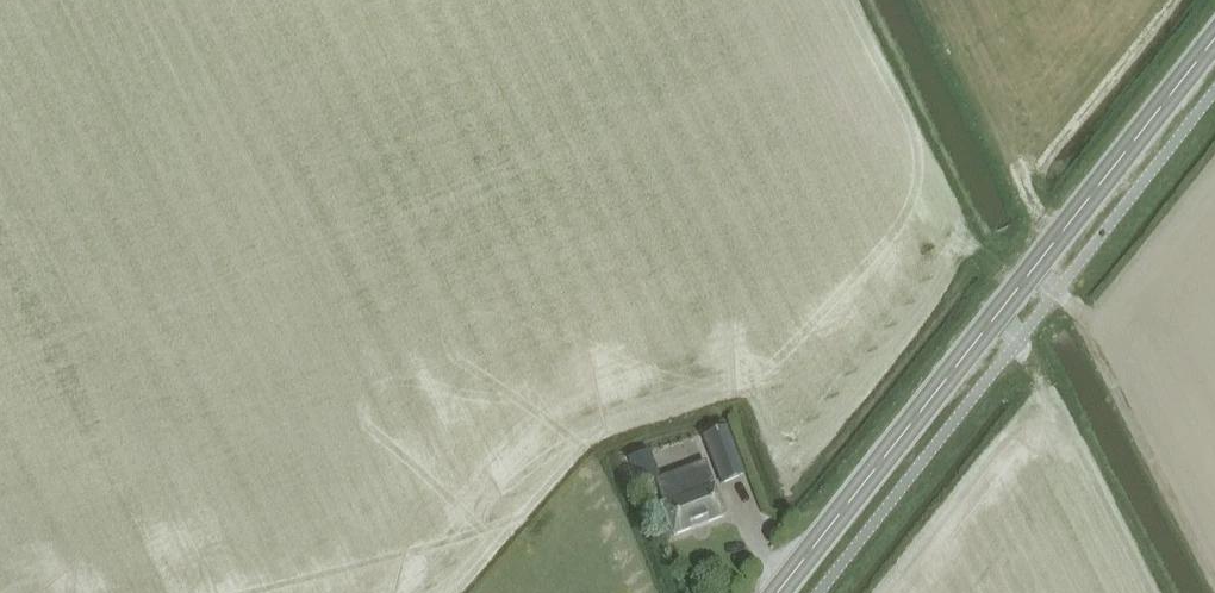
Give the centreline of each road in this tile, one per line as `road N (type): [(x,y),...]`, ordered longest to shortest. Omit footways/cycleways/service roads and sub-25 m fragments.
road 1 (primary): [(776,592),(1214,36)]

